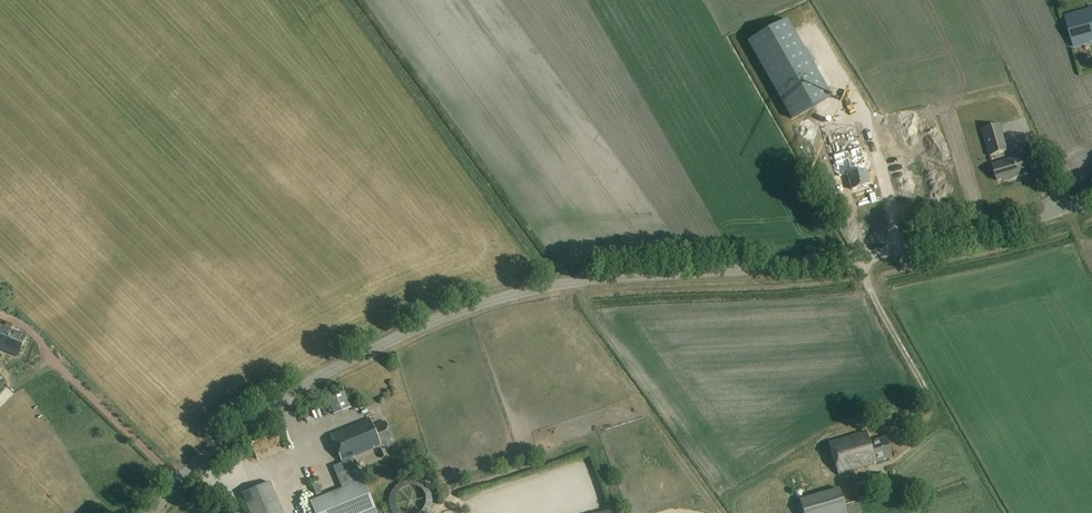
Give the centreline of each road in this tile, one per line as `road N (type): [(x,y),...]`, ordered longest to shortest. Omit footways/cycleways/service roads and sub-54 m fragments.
road 1 (tertiary): [(152,512),(243,422),(383,343),(472,306),(602,277),(861,258),(1021,223),(1091,195)]
road 2 (track): [(569,282),(717,484),(742,489),(813,457)]
road 3 (track): [(569,282),(547,231),(376,0)]
road 4 (track): [(177,480),(0,311)]

